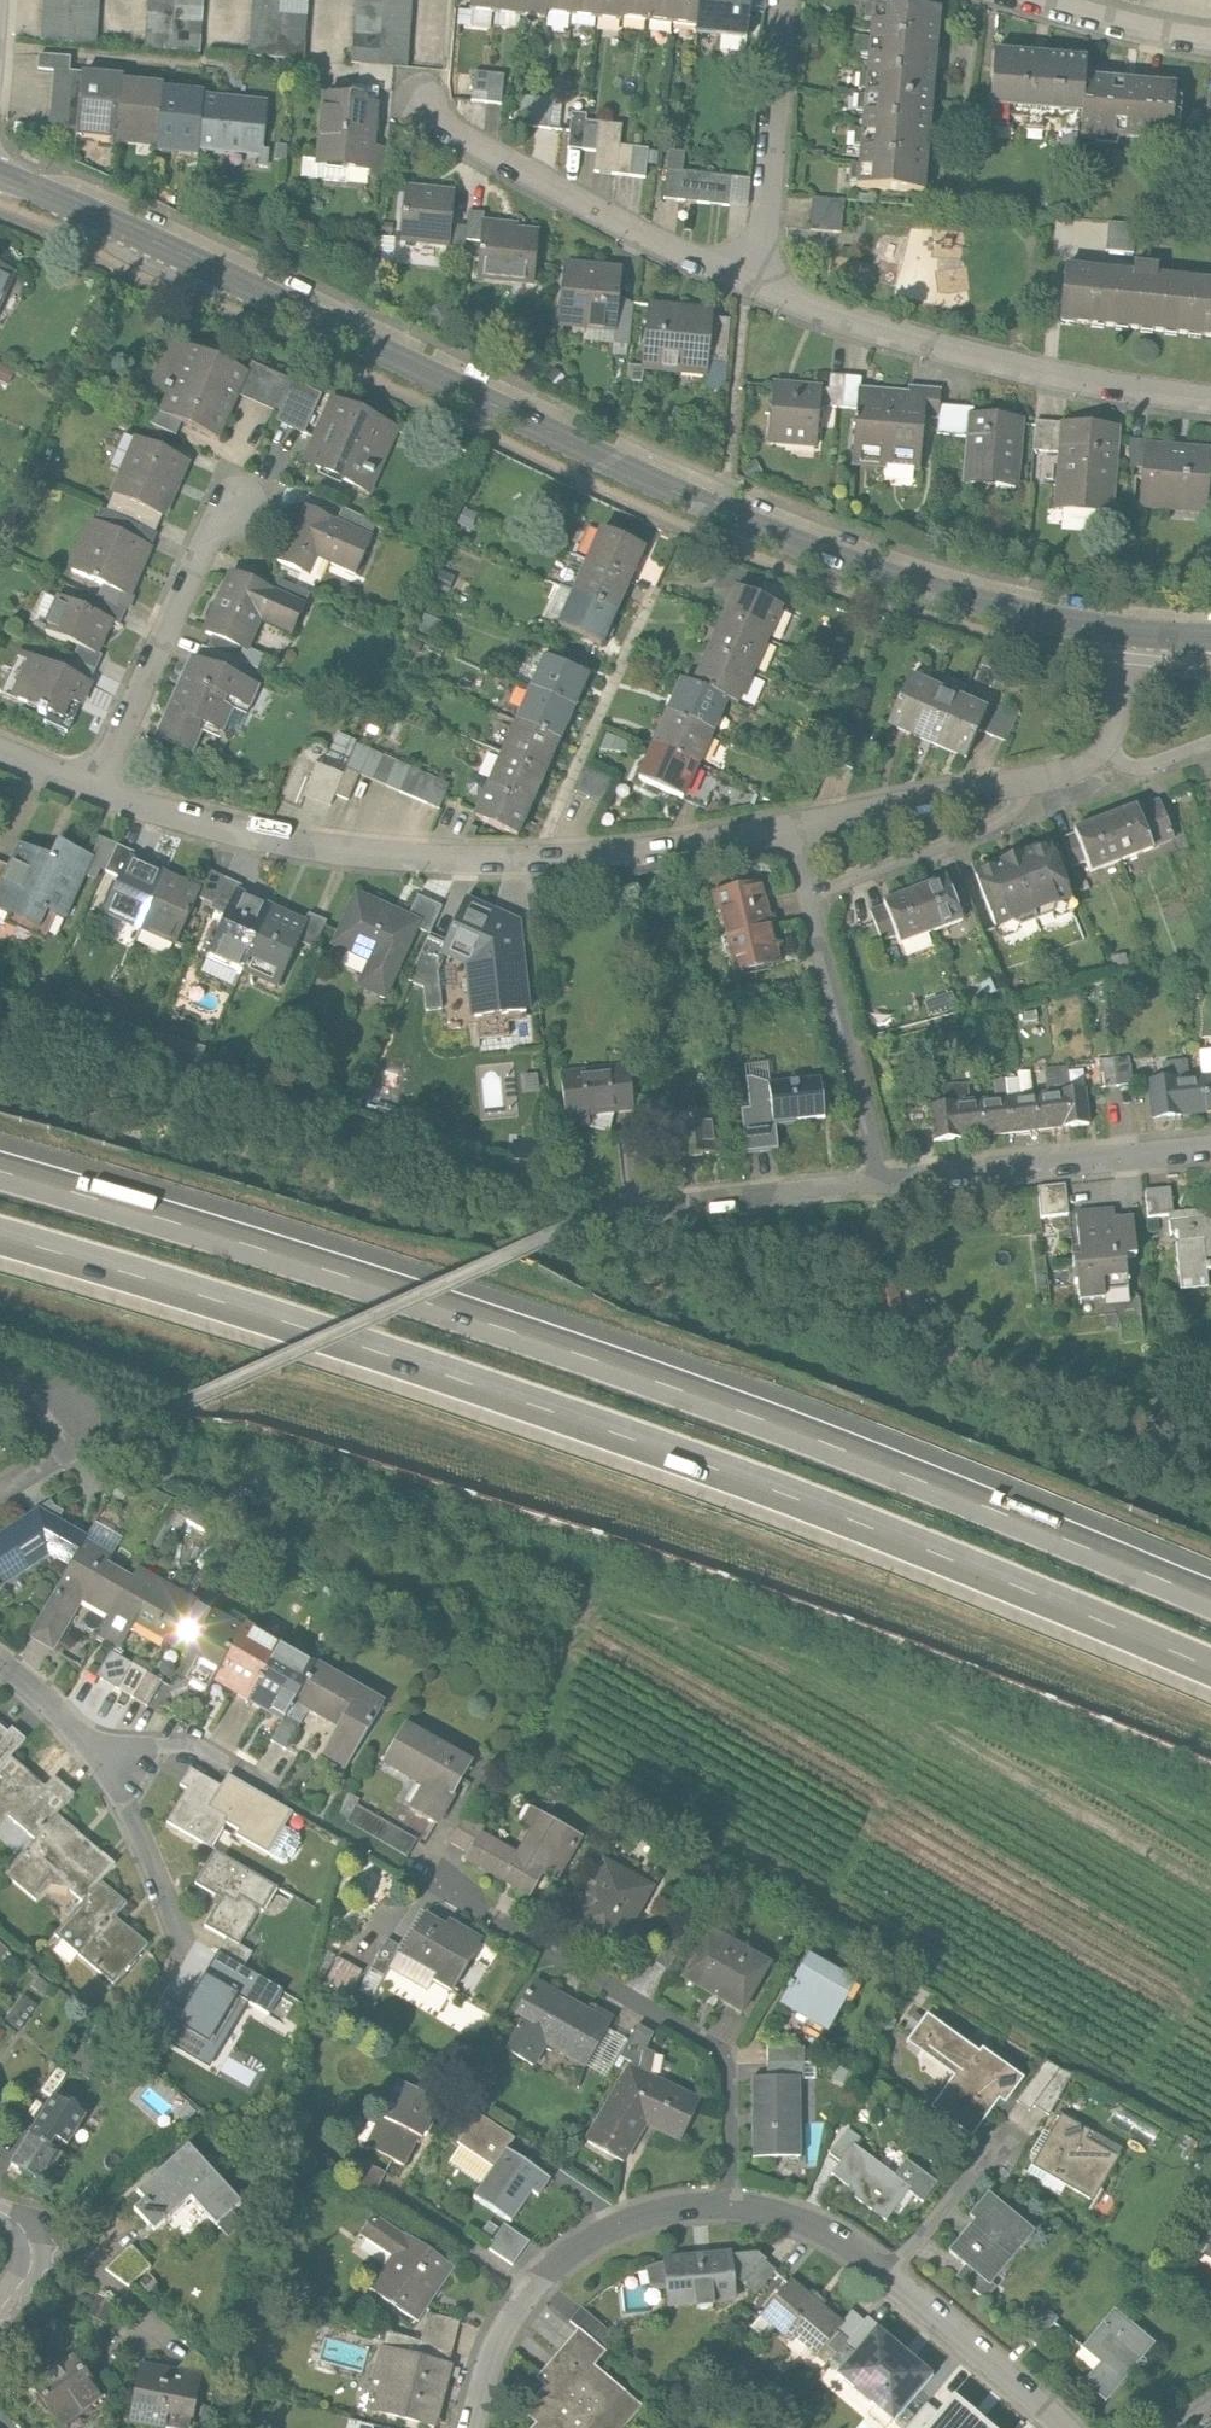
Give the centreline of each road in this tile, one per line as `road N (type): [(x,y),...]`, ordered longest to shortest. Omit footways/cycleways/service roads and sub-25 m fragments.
road 1 (motorway): [(0,1231),(555,1406),(1210,1666)]
road 2 (motorway): [(1210,1599),(578,1349),(0,1167)]
road 3 (tertiary): [(1132,635),(819,550),(0,174)]
road 4 (residential): [(95,791),(333,851),(537,859),(665,850),(794,829)]
road 5 (residential): [(748,278),(877,326),(1033,369),(1210,400)]
road 6 (residential): [(732,2202),(732,2078),(715,2048),(484,1913),(457,1886)]
road 7 (residential): [(794,829),(1088,764),(1106,747),(1132,635)]
road 8 (residential): [(1066,2427),(843,2237),(797,2214),(732,2202)]
road 9 (residential): [(732,2202),(622,2222),(530,2291),(488,2366),(474,2427)]
road 10 (residential): [(748,278),(563,197),(420,99)]
road 11 (residential): [(877,1184),(794,829)]
road 12 (residential): [(0,1664),(112,1773),(186,1949)]
road 13 (residential): [(877,1184),(1210,1148)]
road 14 (residential): [(95,791),(222,514),(236,506)]
road 15 (residential): [(787,0),(766,236),(748,278)]
road 16 (residential): [(632,1206),(877,1184)]
road 17 (residential): [(1056,0),(1210,37)]
road 18 (residential): [(0,2215),(26,2229),(33,2251),(26,2280),(0,2313)]

